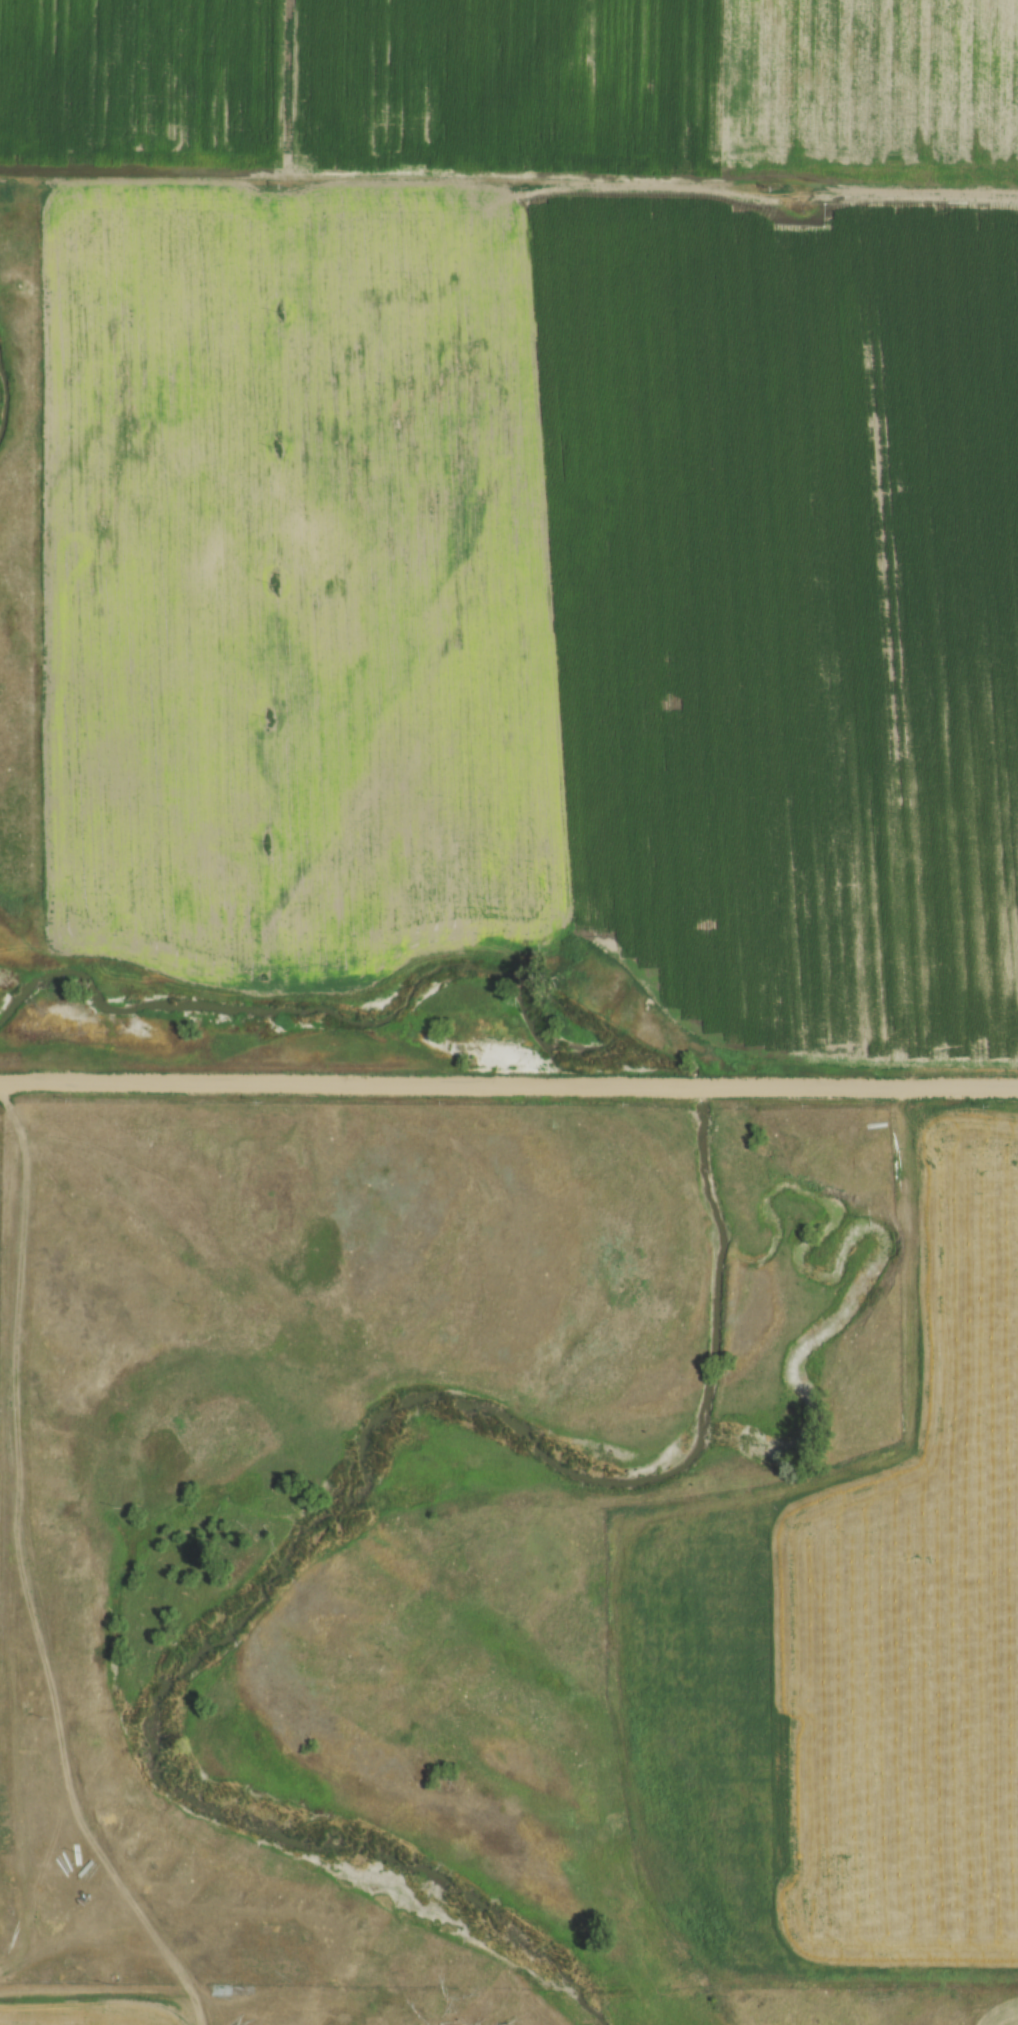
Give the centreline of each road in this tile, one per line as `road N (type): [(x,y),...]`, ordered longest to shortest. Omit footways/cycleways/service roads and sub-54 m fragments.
road 1 (tertiary): [(1017,1087),(0,1081)]

